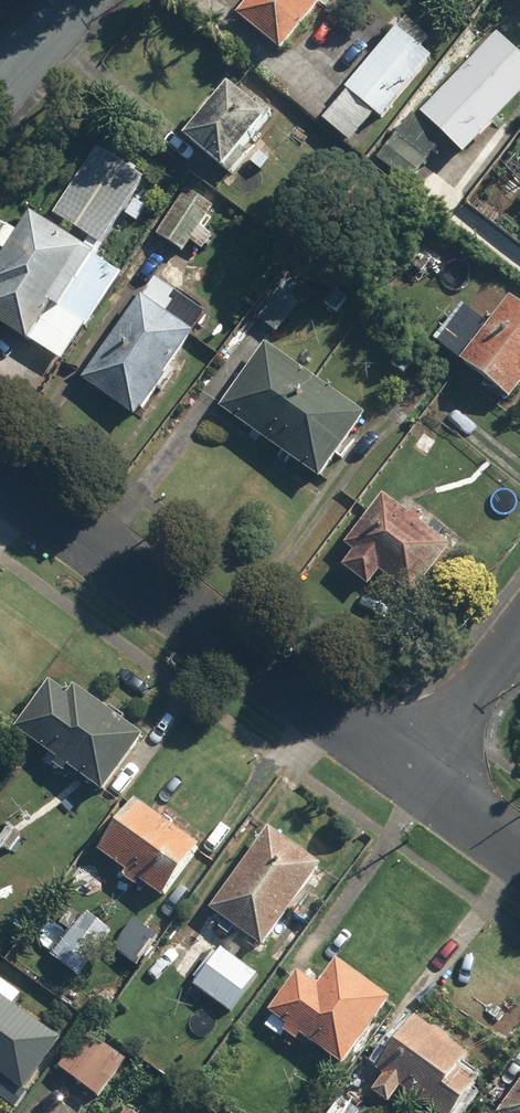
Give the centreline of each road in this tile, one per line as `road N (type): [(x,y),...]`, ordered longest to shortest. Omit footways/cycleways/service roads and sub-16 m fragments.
road 1 (residential): [(0,479),(409,769)]
road 2 (residential): [(519,623),(409,769)]
road 3 (residential): [(409,769),(519,853)]
road 4 (residential): [(0,91),(79,0)]

